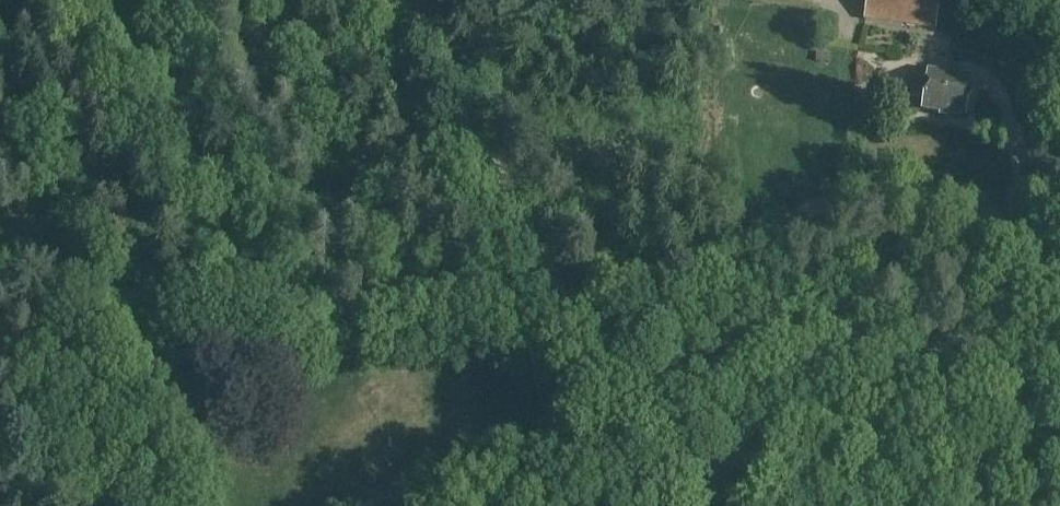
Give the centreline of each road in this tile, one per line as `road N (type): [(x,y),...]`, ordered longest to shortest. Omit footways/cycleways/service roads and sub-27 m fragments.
road 1 (unclassified): [(0,295),(622,305),(693,281),(817,215),(877,202),(944,204),(1002,231),(1059,277)]
road 2 (track): [(396,0),(672,505)]

